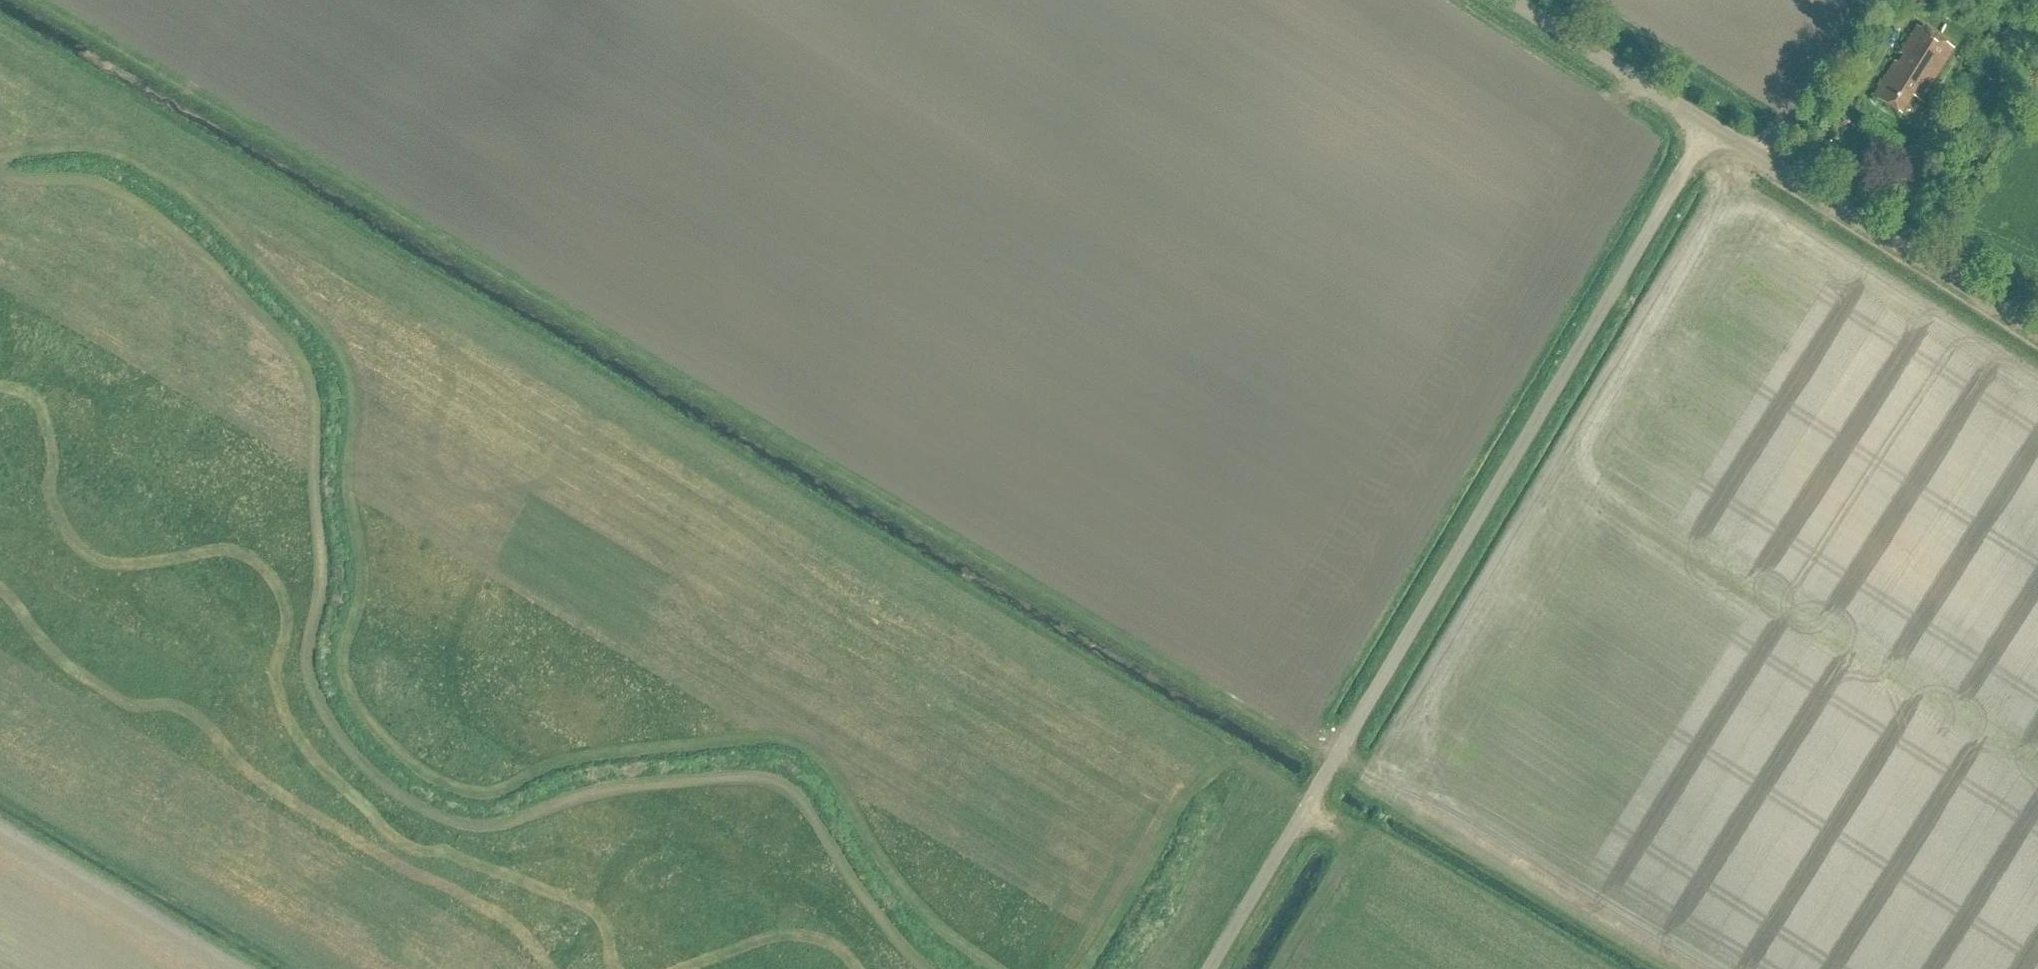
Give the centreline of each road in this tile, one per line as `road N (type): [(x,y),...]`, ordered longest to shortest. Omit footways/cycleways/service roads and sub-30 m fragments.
road 1 (unclassified): [(2037,331),(1513,0)]

